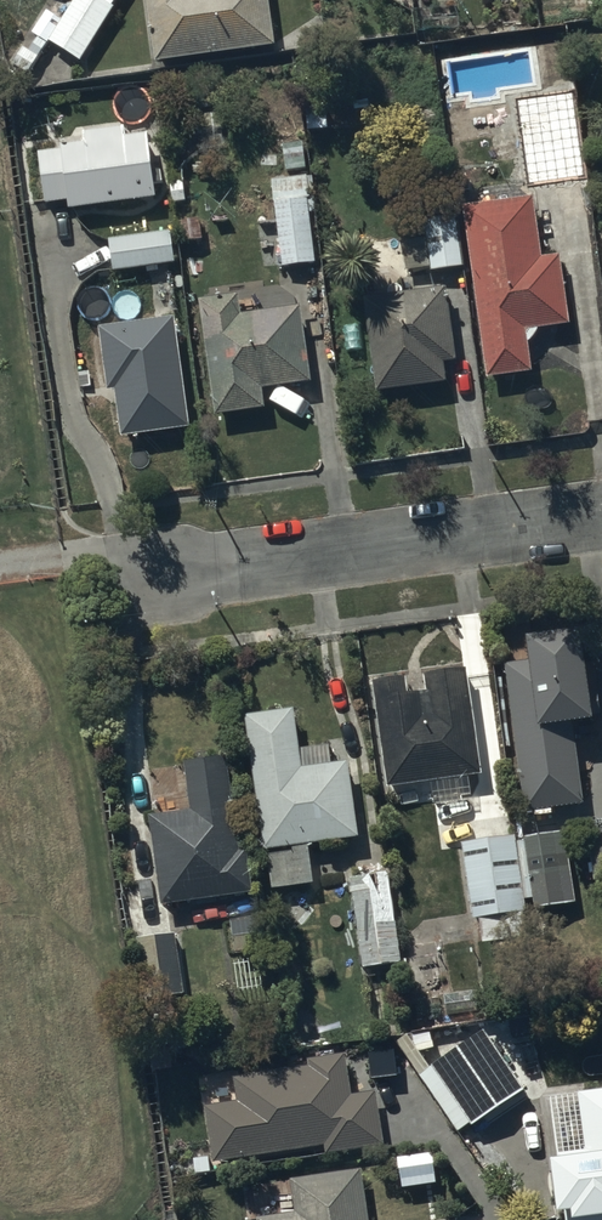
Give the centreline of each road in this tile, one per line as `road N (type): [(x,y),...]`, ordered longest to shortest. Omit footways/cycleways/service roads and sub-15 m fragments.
road 1 (residential): [(167,578),(601,517)]

